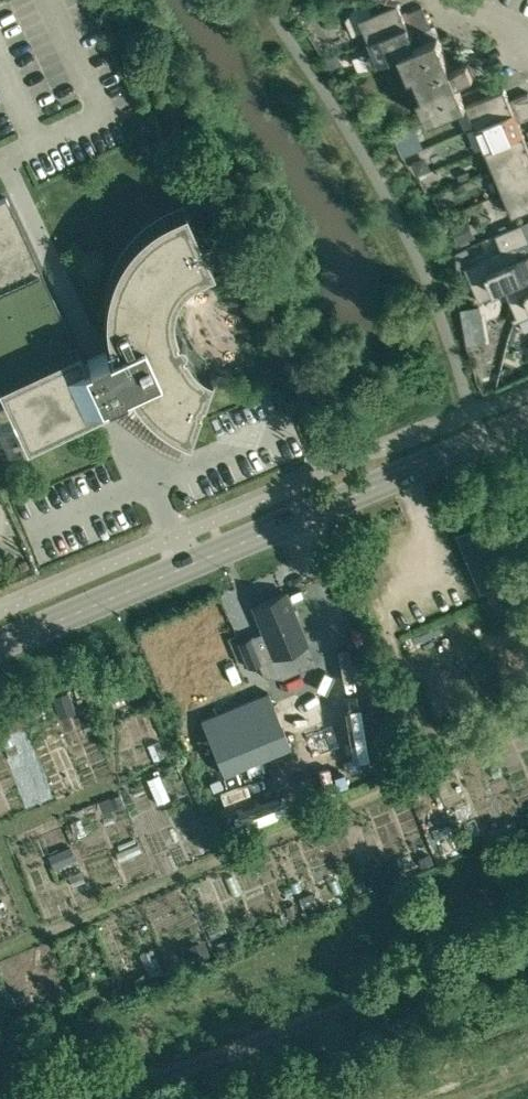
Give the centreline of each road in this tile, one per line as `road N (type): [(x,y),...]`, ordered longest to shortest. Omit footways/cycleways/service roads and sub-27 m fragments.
road 1 (tertiary): [(0,645),(527,426)]

